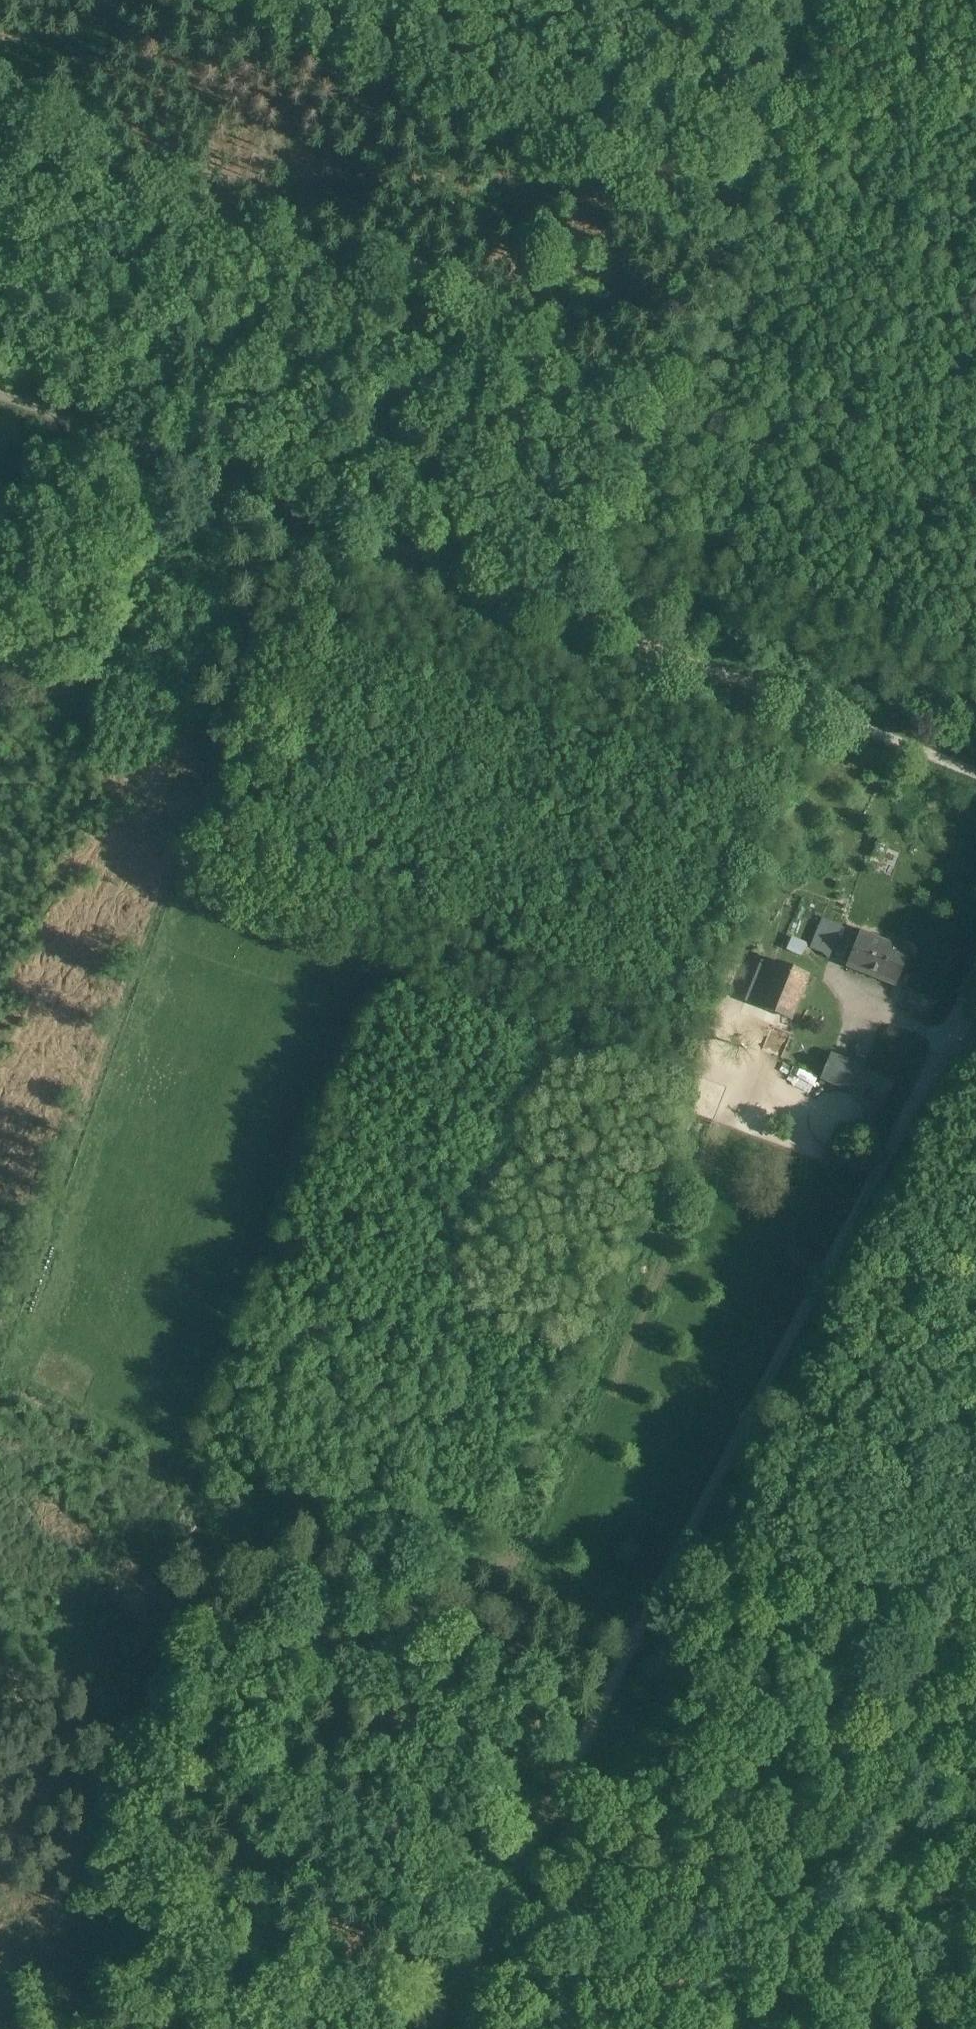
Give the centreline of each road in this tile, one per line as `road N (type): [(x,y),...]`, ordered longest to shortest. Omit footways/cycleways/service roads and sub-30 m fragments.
road 1 (track): [(432,2028),(940,1040)]
road 2 (track): [(0,326),(667,93),(787,58)]
road 3 (track): [(591,628),(0,391)]
road 4 (track): [(975,779),(591,628)]

